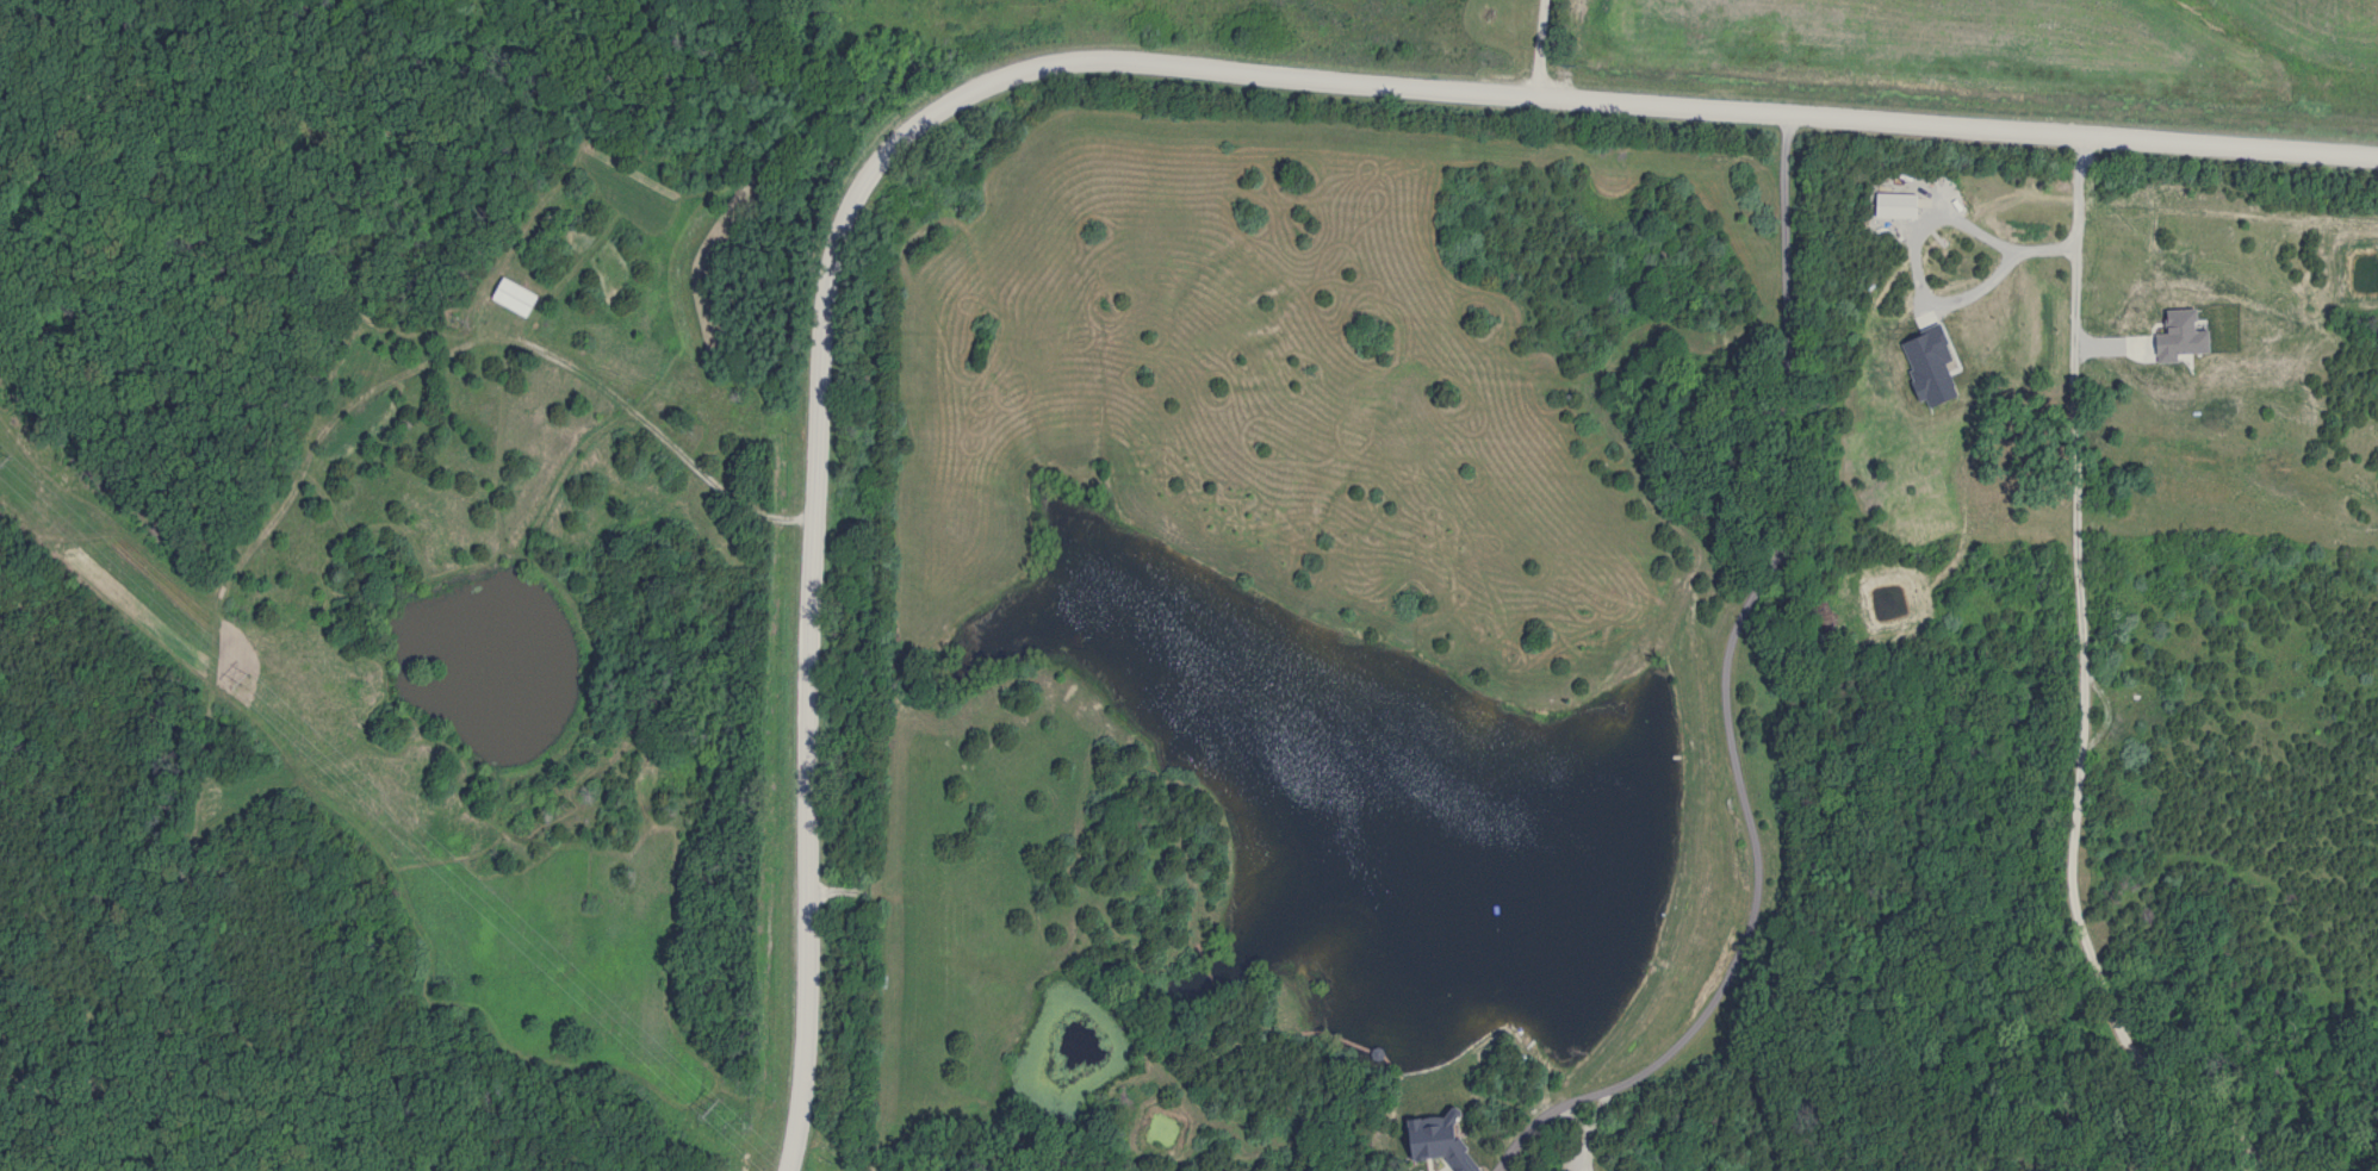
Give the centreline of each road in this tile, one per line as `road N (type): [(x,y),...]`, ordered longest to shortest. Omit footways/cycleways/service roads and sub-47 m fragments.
road 1 (residential): [(781,1170),(801,1089),(824,250),(862,179),(958,89),(1012,67),(1073,58),(2377,155)]

